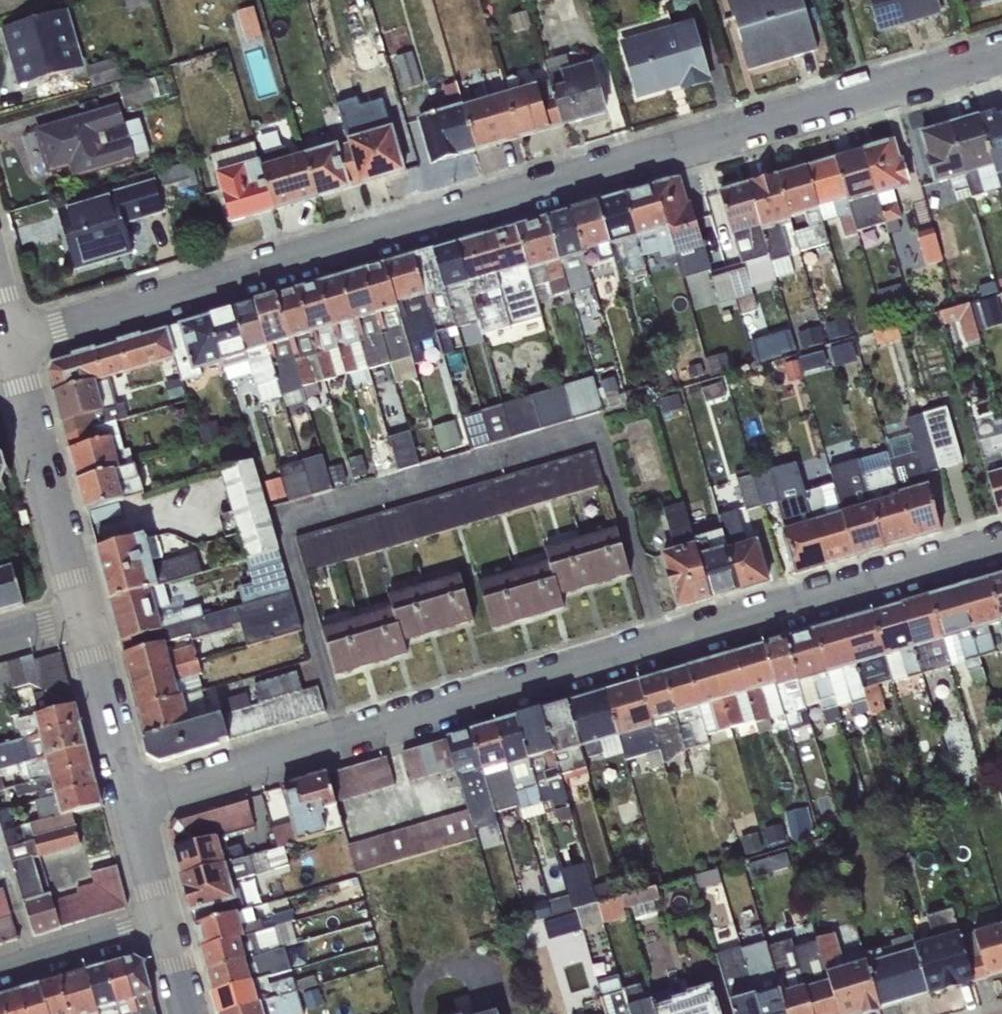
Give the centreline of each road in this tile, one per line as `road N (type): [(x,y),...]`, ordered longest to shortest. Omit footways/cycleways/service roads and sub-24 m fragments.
road 1 (residential): [(1001,58),(11,346)]
road 2 (residential): [(1001,546),(133,799)]
road 3 (residential): [(82,619),(11,346)]
road 4 (residential): [(133,799),(82,619)]
road 5 (residential): [(163,922),(0,971)]
road 6 (residential): [(163,922),(133,799)]

